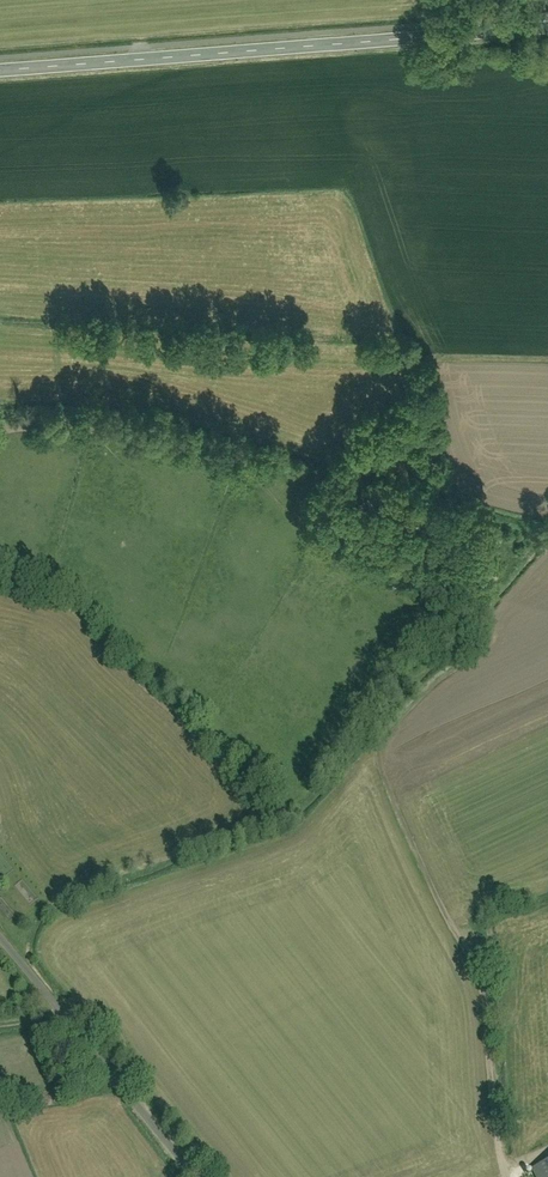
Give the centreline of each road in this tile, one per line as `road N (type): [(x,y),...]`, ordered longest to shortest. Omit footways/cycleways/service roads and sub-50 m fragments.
road 1 (tertiary): [(547,30),(0,70)]
road 2 (residential): [(191,1176),(0,955)]

